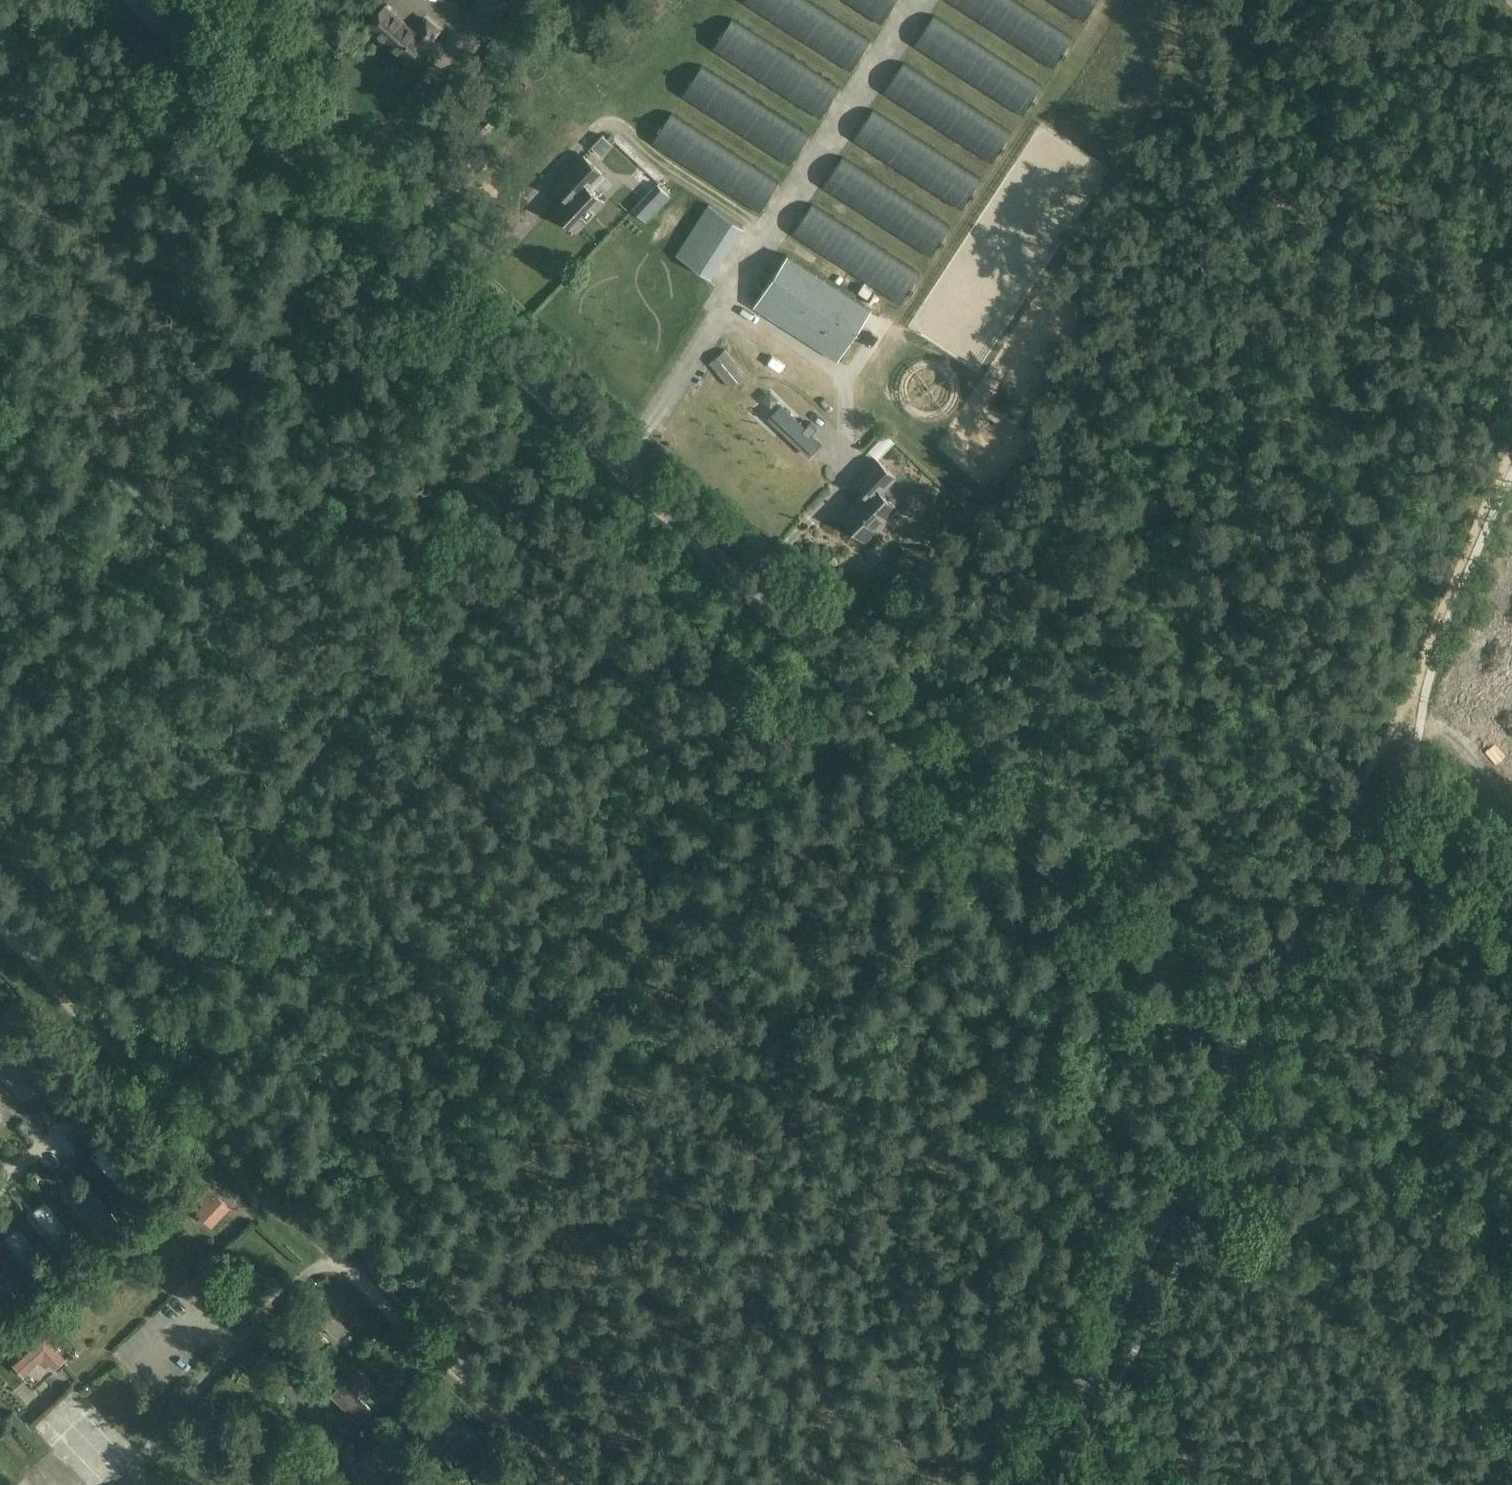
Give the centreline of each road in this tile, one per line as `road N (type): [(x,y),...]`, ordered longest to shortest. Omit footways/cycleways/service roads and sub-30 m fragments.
road 1 (unclassified): [(1019,1484),(1158,1226),(1243,1047),(549,398),(140,0)]
road 2 (track): [(1511,443),(1256,1018)]
road 3 (track): [(350,1270),(305,1270),(117,1484)]
road 4 (track): [(571,1484),(350,1270)]
road 5 (track): [(1341,817),(1382,838),(1511,948)]

